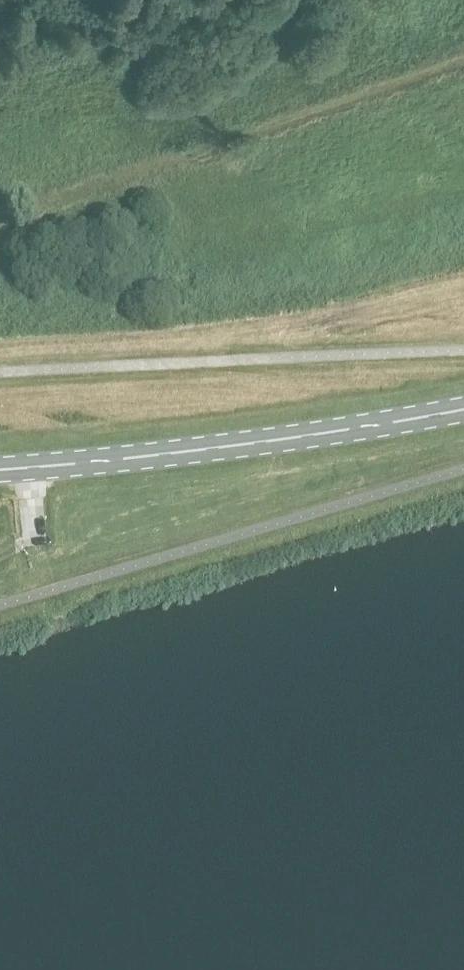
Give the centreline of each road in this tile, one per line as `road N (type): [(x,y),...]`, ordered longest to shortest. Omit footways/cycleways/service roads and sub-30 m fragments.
road 1 (track): [(0,220),(463,64)]
road 2 (secondary): [(0,469),(265,442),(463,409)]

